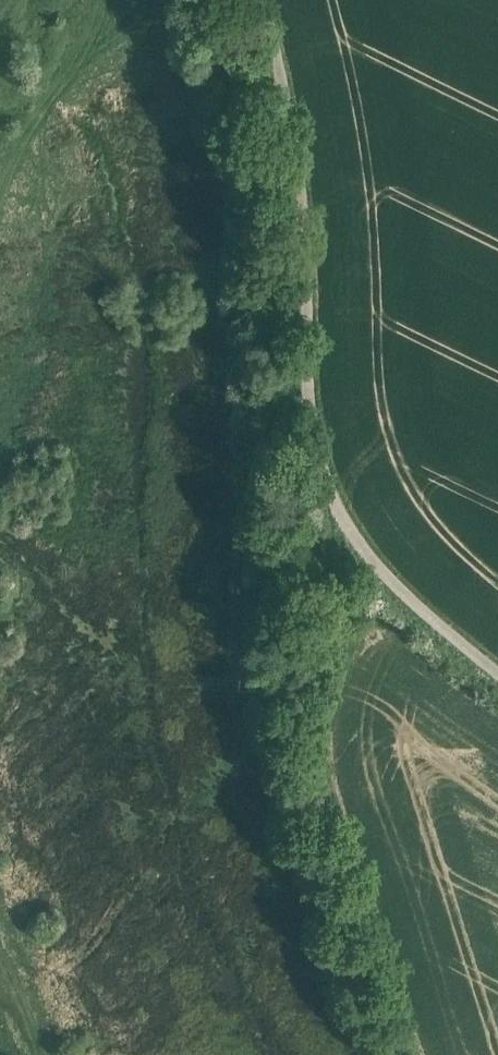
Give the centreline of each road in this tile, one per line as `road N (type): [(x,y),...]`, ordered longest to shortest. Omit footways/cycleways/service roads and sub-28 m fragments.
road 1 (unclassified): [(264,0),(293,142),(307,434),(381,567),(497,651)]

